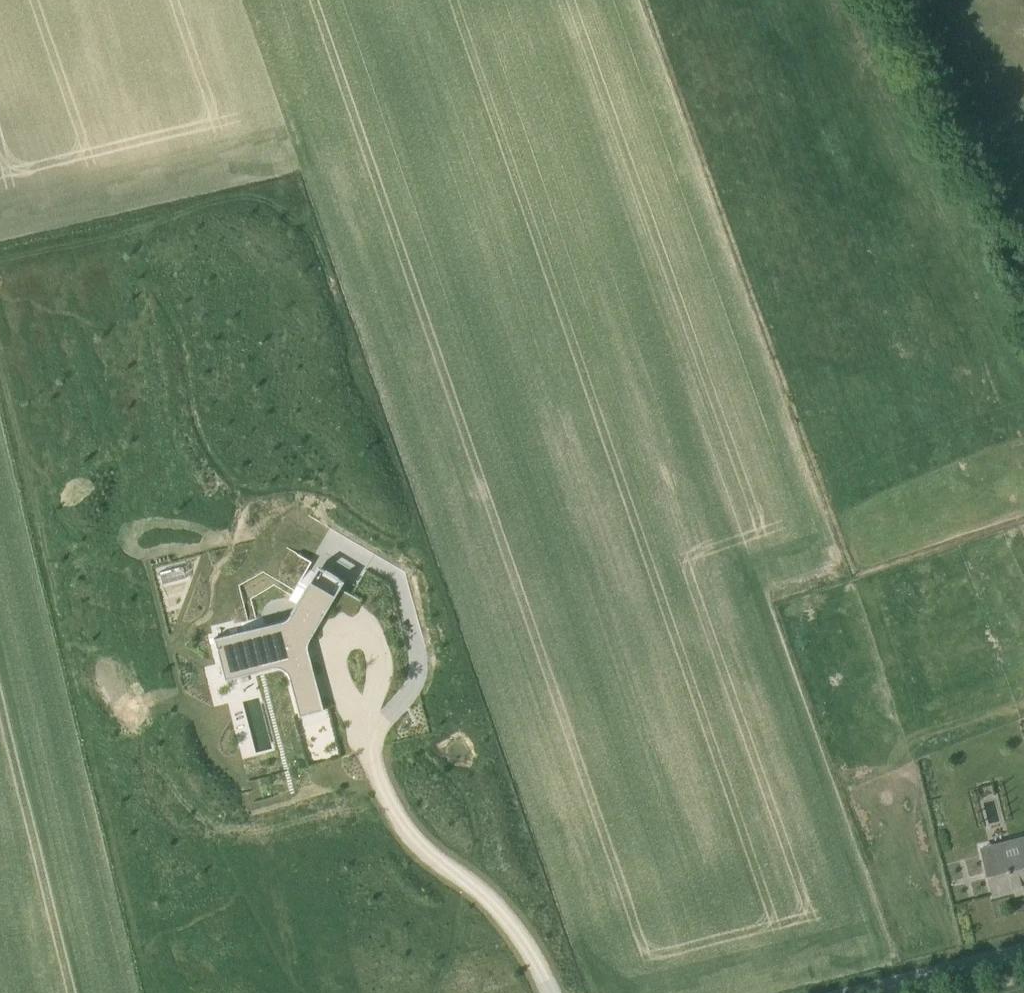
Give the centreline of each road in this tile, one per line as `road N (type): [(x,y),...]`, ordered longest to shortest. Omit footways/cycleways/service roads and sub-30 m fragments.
road 1 (unclassified): [(852,992),(1023,951)]

